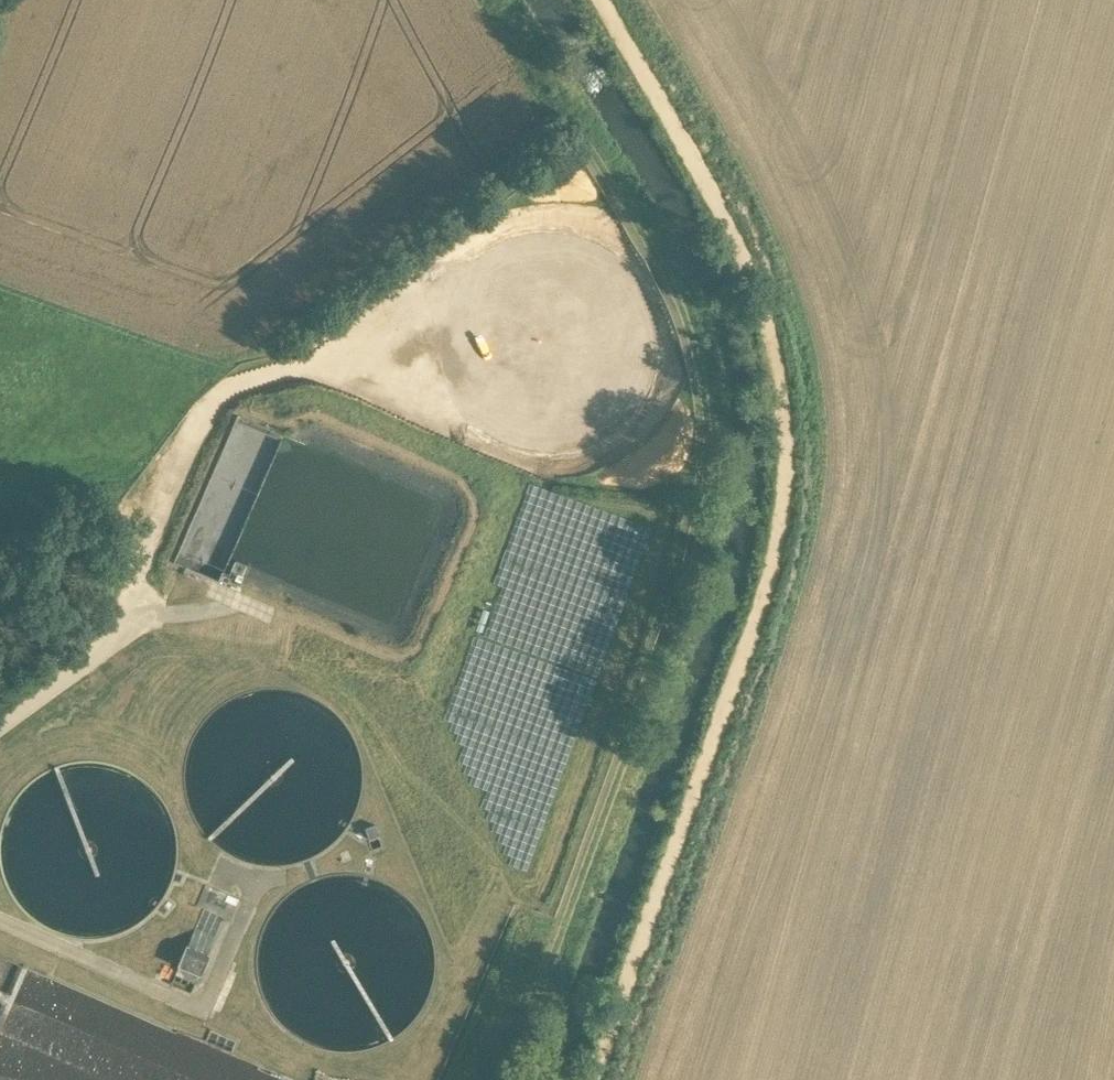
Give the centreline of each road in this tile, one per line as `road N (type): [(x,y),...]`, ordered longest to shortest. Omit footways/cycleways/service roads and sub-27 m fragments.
road 1 (track): [(592,1079),(756,618),(785,498),(783,408),(767,325),(736,246),(602,0)]
road 2 (track): [(508,1079),(670,646),(705,513),(703,391),(688,335),(574,133)]

